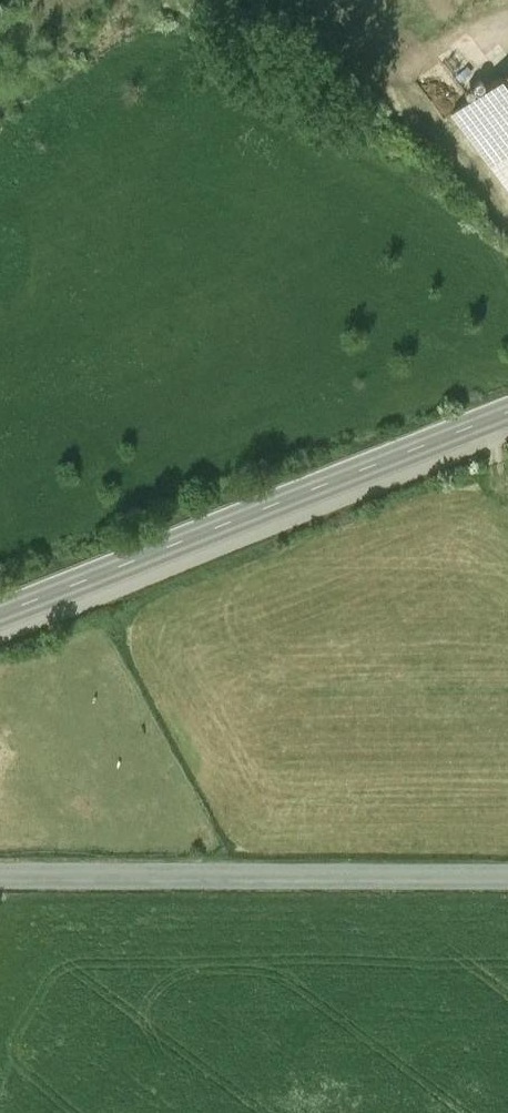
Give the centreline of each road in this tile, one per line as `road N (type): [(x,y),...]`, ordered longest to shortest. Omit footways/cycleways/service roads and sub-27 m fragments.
road 1 (secondary): [(507,412),(0,609)]
road 2 (tertiary): [(507,880),(0,880)]

